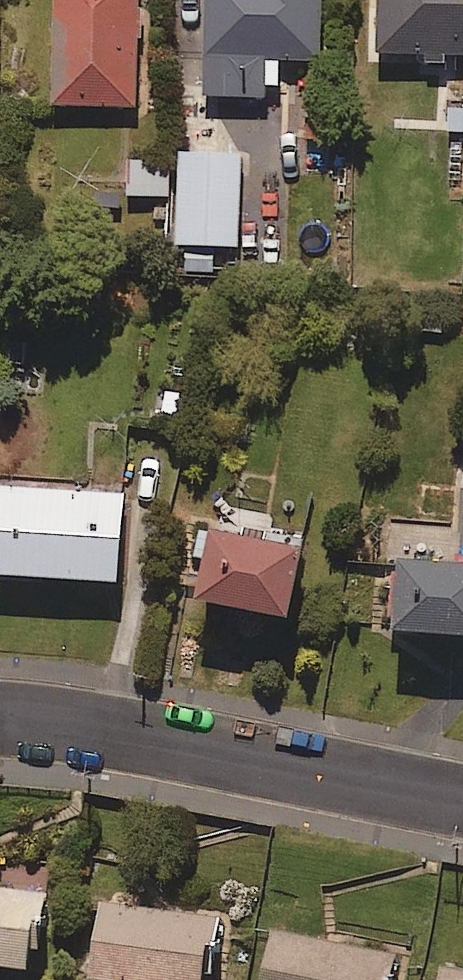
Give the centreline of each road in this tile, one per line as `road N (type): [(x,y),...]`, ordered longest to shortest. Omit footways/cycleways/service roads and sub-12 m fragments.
road 1 (residential): [(0,712),(109,723),(462,799)]

